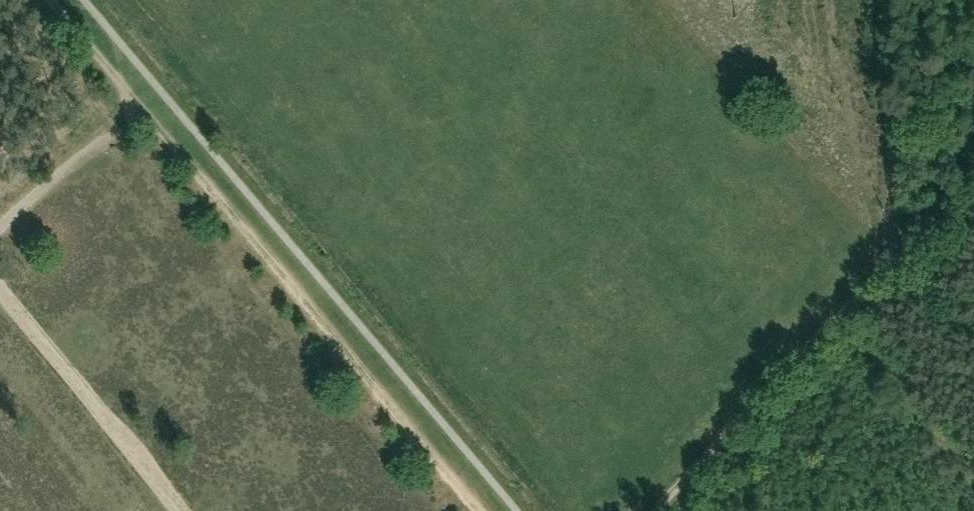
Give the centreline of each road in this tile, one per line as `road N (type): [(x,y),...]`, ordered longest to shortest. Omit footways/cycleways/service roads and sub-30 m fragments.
road 1 (track): [(50,0),(476,510)]
road 2 (track): [(655,510),(973,179)]
road 3 (track): [(178,510),(0,295)]
road 4 (track): [(0,227),(153,80)]

